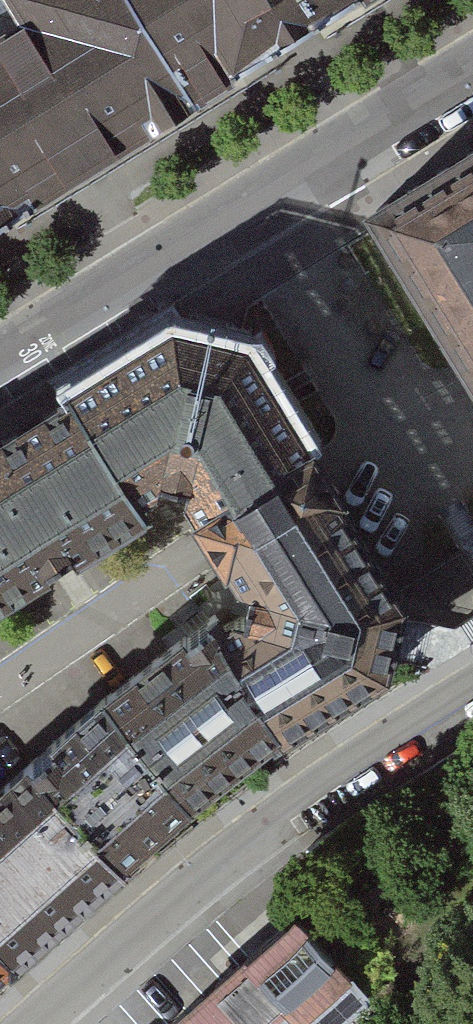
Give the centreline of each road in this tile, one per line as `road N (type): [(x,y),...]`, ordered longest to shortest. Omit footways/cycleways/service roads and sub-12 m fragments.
road 1 (residential): [(0,364),(472,75)]
road 2 (residential): [(472,702),(229,864),(46,1023)]

